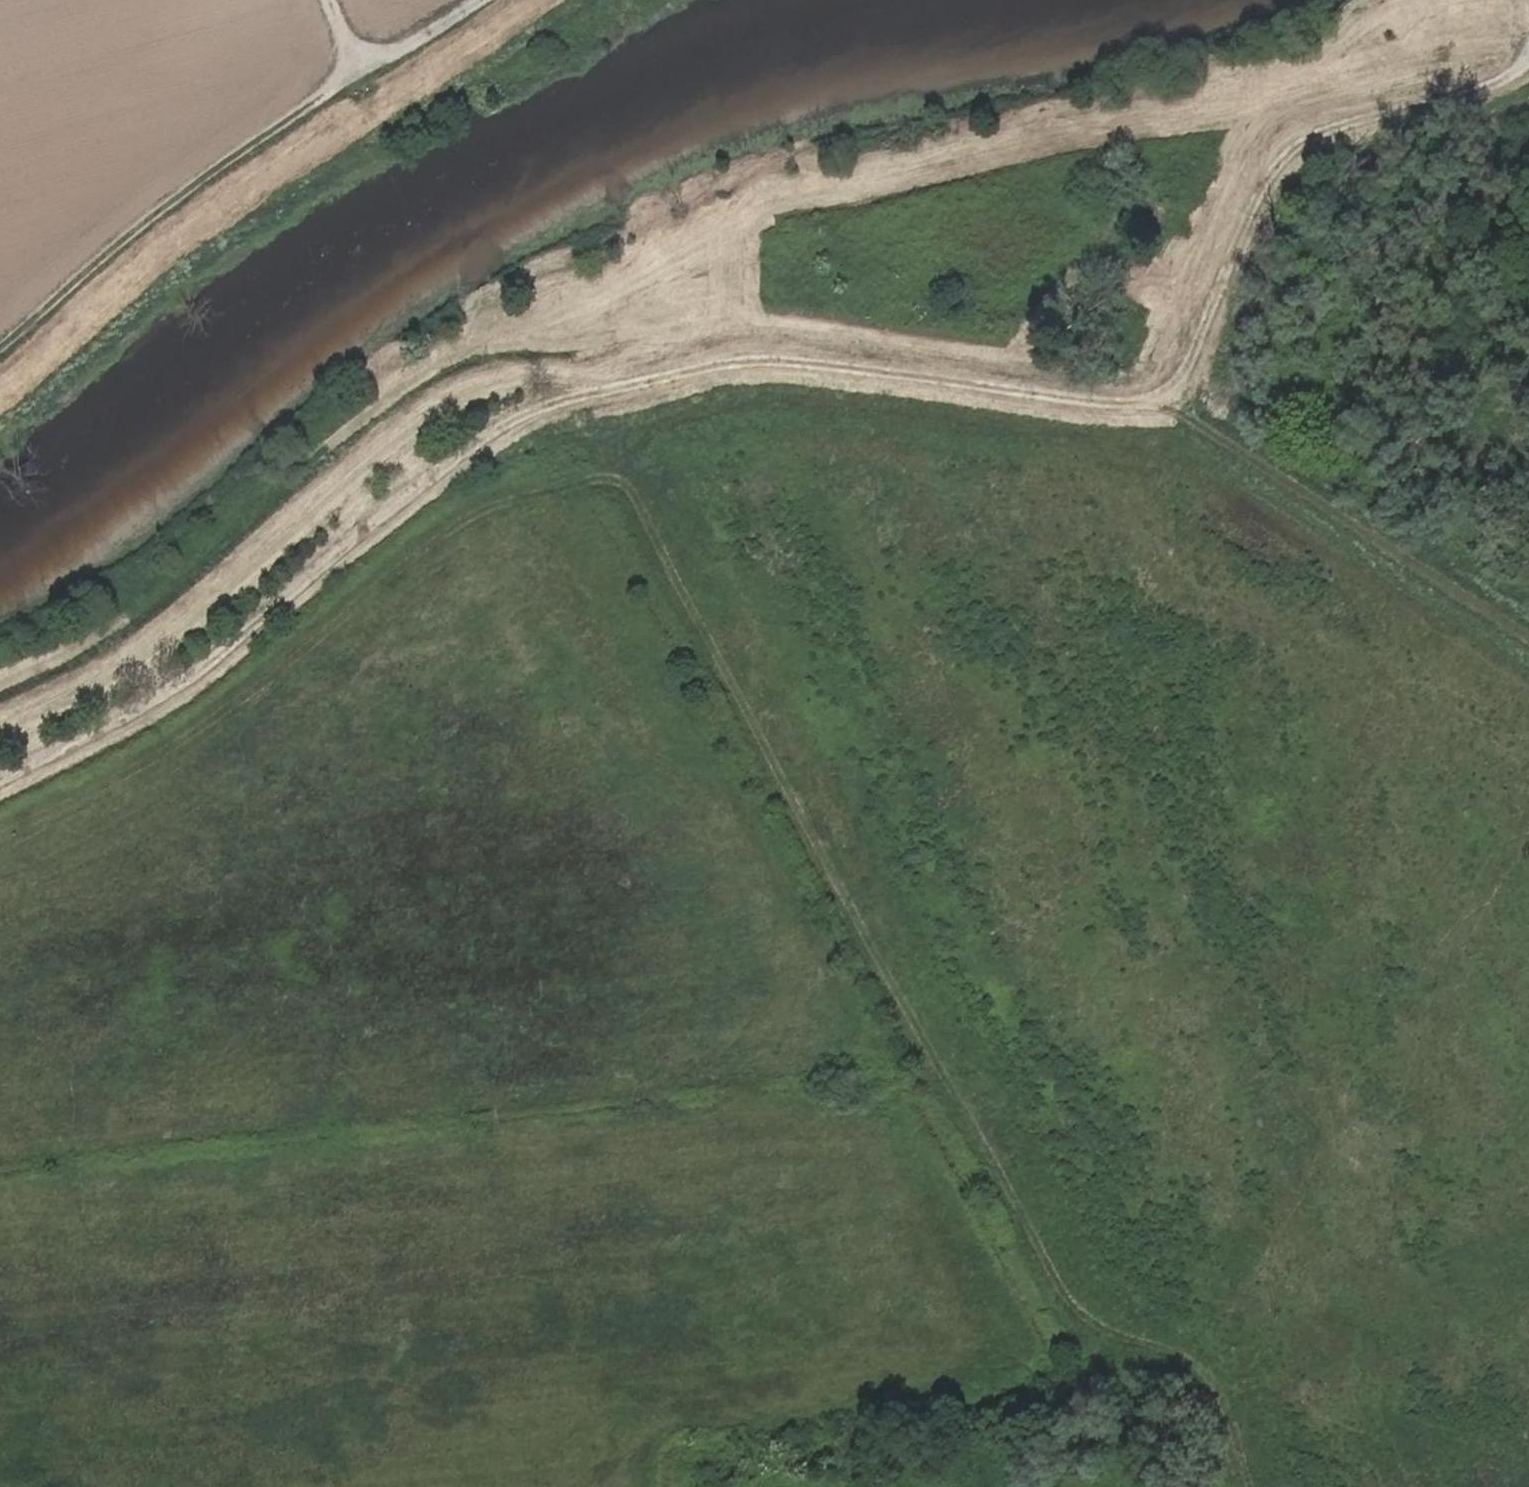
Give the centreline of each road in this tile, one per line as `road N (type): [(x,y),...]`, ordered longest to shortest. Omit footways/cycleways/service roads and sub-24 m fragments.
road 1 (track): [(0,785),(177,691),(464,454),(532,414),(757,366),(1164,405),(1183,392),(1209,344),(1247,237),(1296,155),(1338,128),(1445,109),(1528,74)]
road 2 (track): [(0,338),(474,0)]

